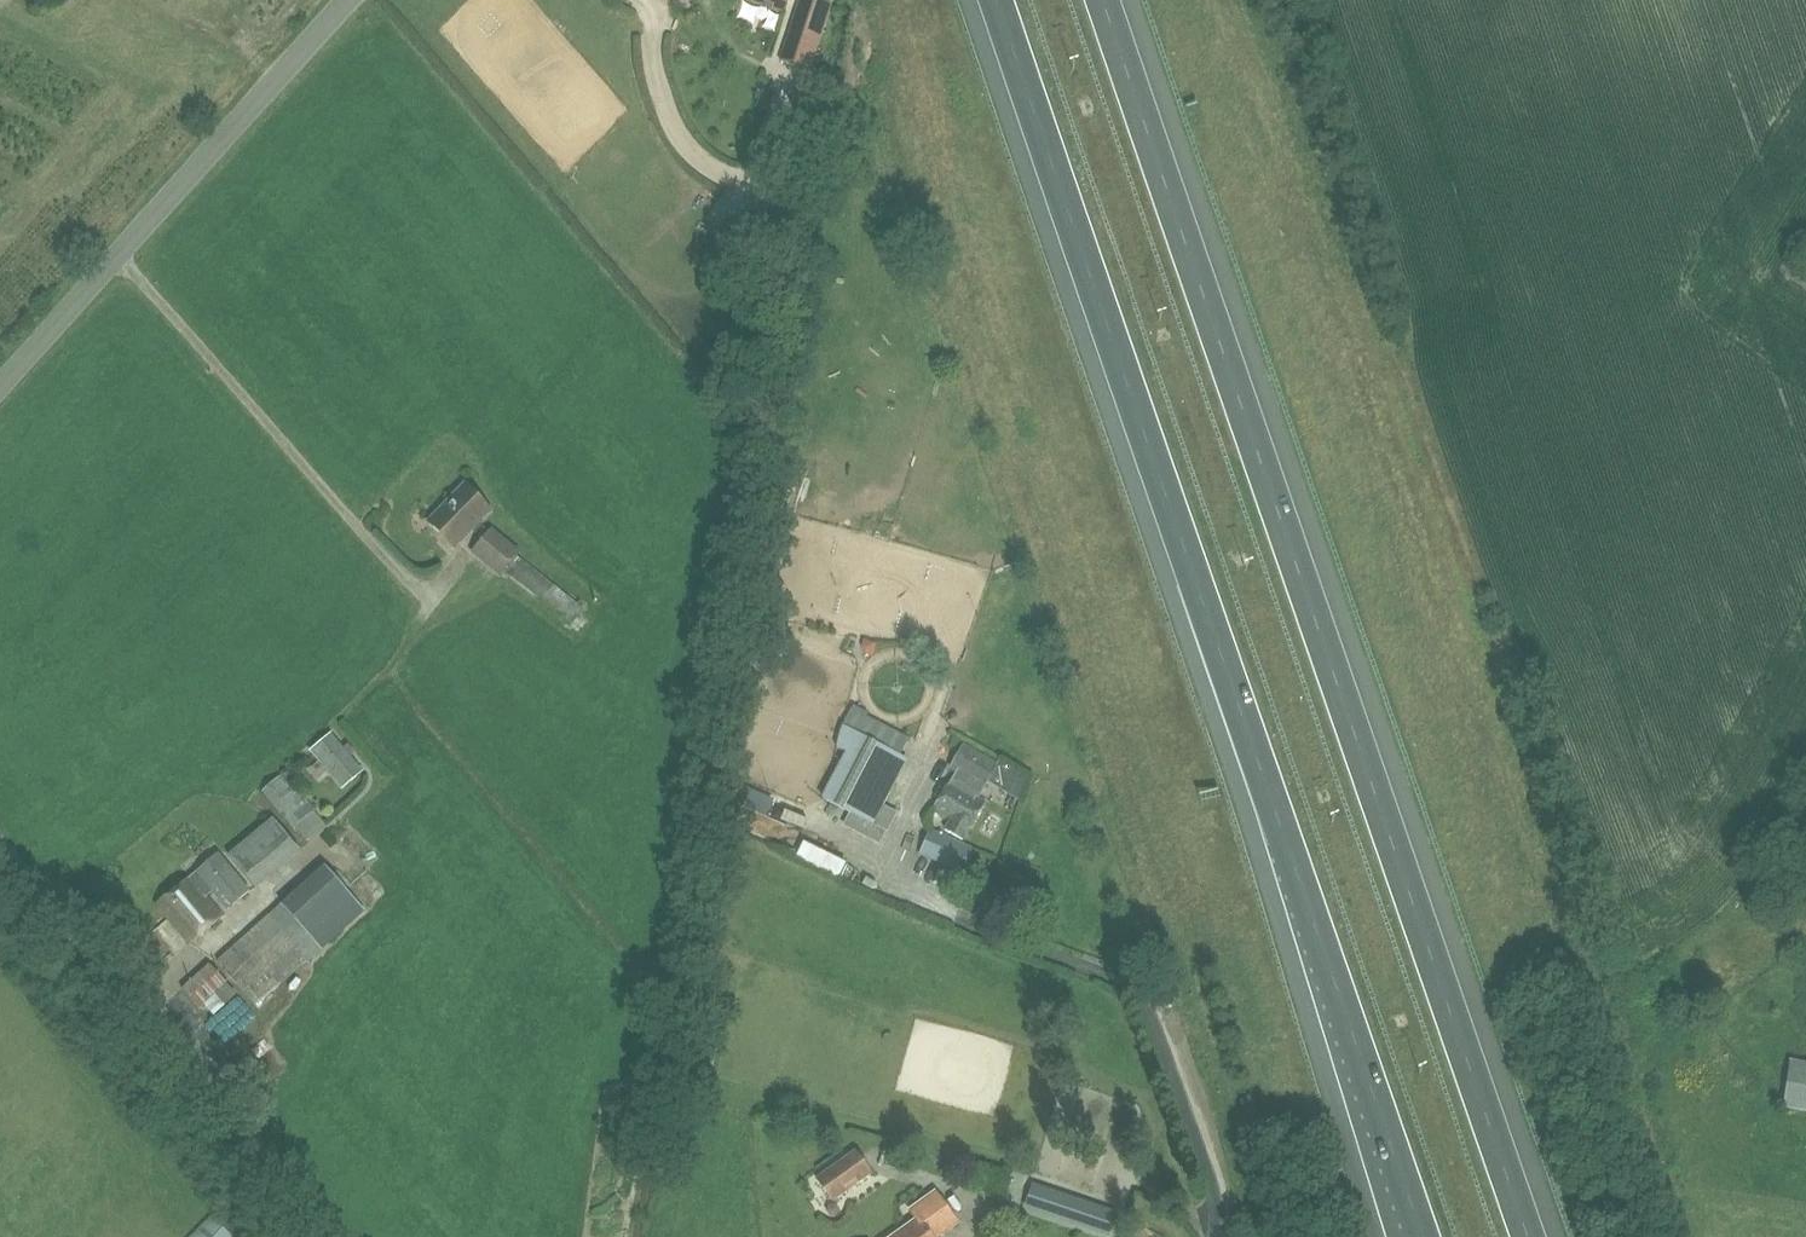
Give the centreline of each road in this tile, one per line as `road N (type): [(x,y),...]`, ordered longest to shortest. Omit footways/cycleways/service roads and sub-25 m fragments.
road 1 (motorway): [(1530,1236),(1109,0)]
road 2 (motorway): [(1001,0),(1421,1236)]
road 3 (unclassified): [(335,1236),(0,841)]
road 4 (unclassified): [(0,383),(347,0)]
road 5 (unclassified): [(1216,1236),(1214,1186),(1143,1001),(1108,973),(914,897)]

